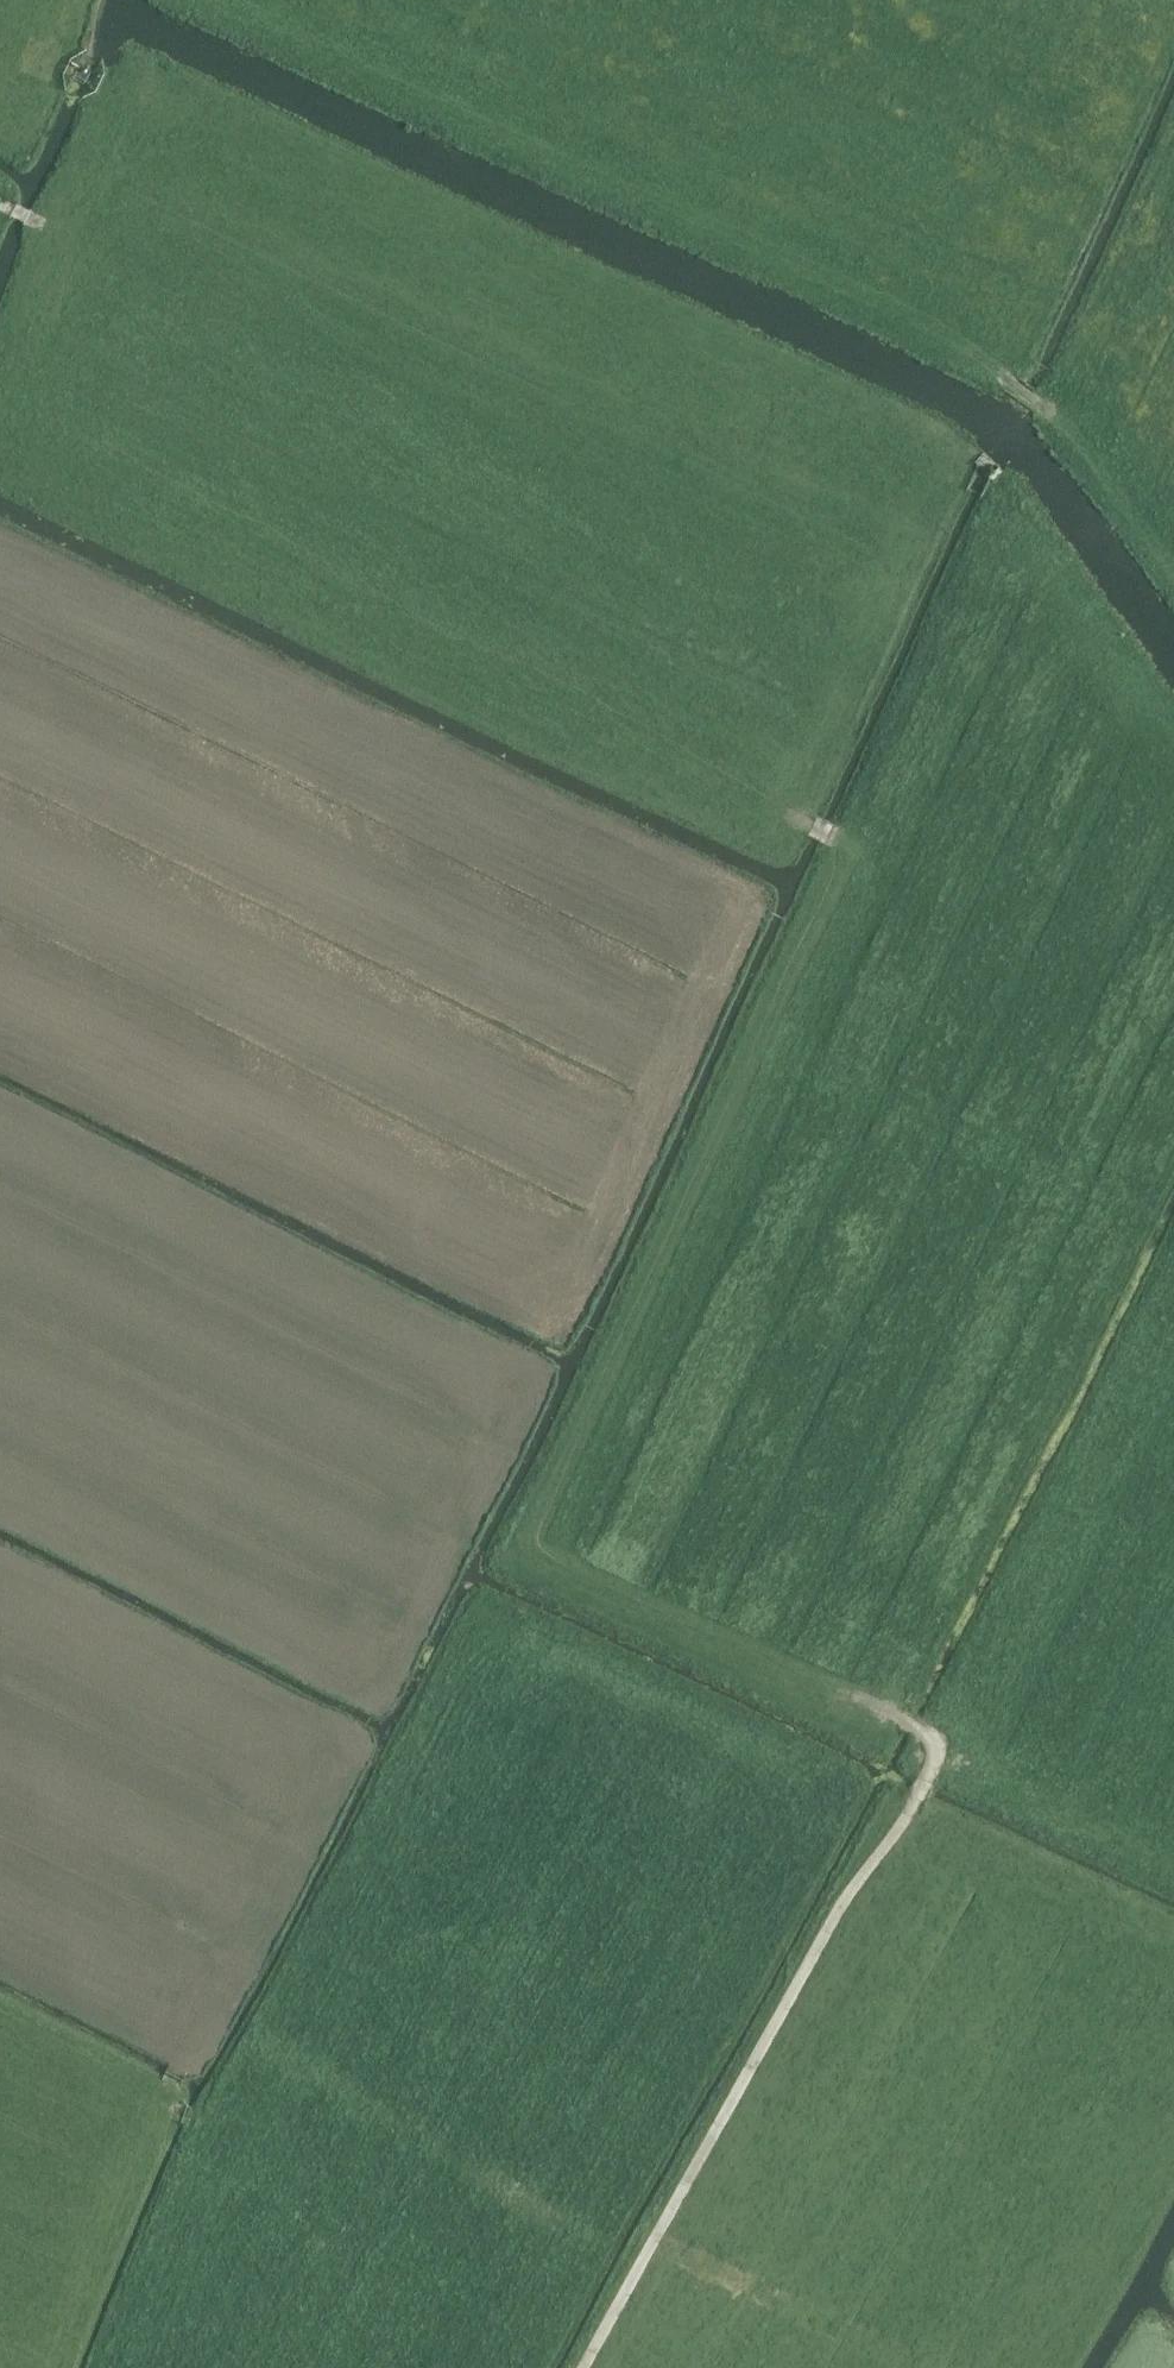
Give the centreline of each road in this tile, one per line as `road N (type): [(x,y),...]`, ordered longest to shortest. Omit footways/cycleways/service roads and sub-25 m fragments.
road 1 (track): [(891,1714),(937,1745),(928,1779),(854,1888),(581,2367)]

